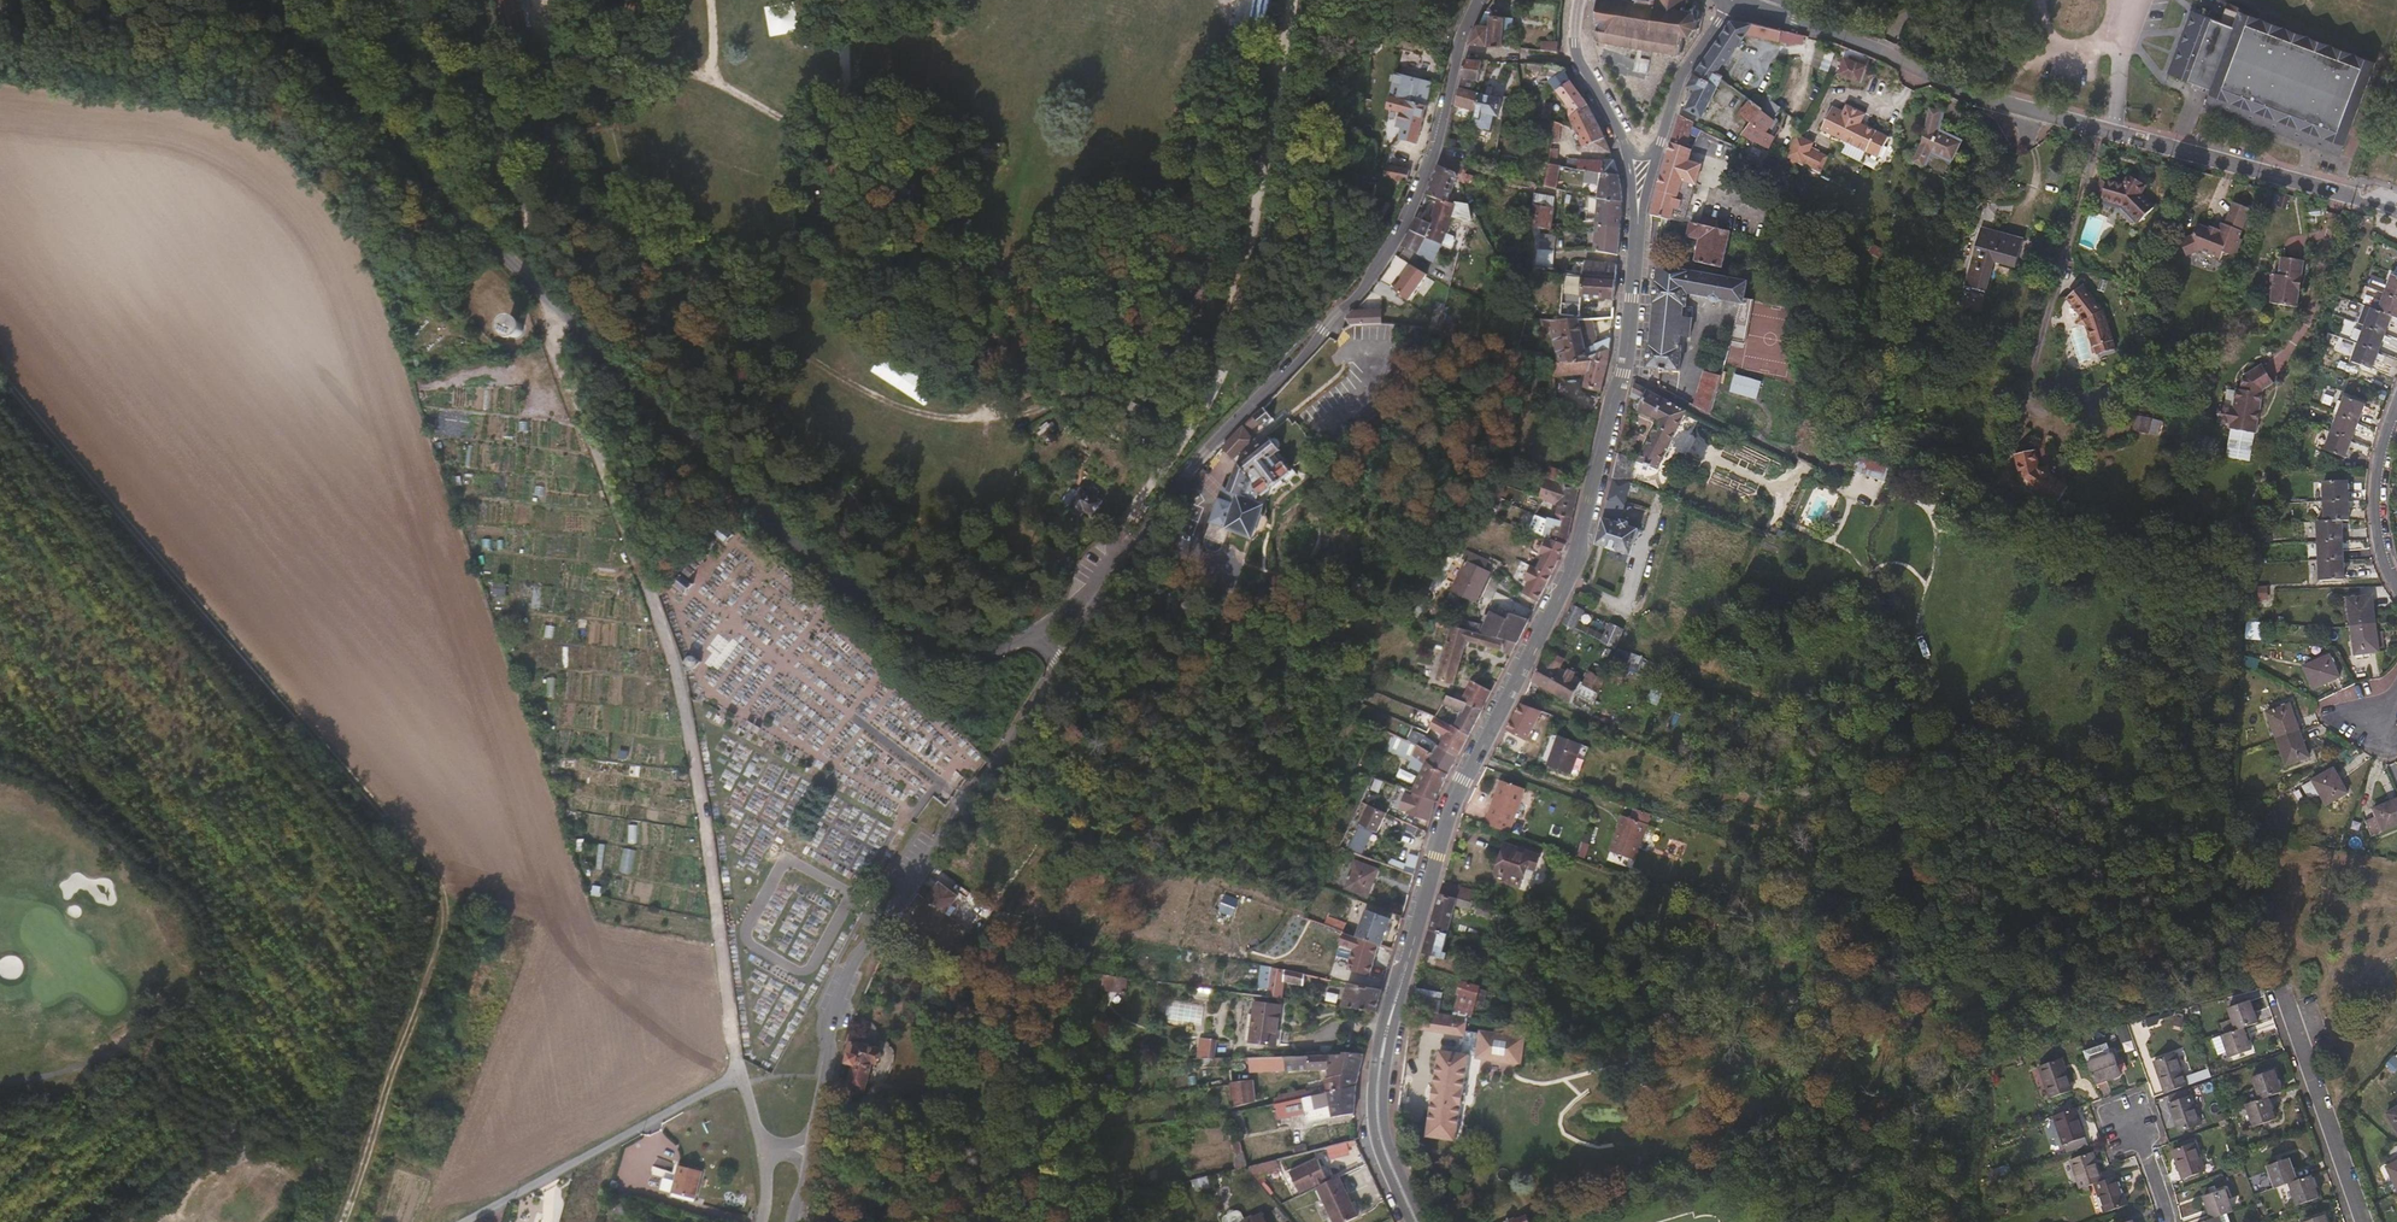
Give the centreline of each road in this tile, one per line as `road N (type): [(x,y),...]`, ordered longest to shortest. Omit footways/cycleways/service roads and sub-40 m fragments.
road 1 (tertiary): [(1417,1221),(1378,1119),(1385,1040),(1451,807),(1579,548),(1625,371),(1638,224)]
road 2 (track): [(339,1221),(441,978),(447,891),(0,369)]
road 3 (unclassified): [(745,1085),(732,1044),(677,683),(534,284)]
road 4 (residential): [(2396,211),(1997,100),(1732,0)]
road 5 (unclassified): [(1484,0),(1471,19),(1435,153),(1368,283),(1187,470),(1129,558)]
road 6 (unclassified): [(1029,636),(973,651),(930,639),(876,609),(728,477),(534,284)]
road 7 (unclassified): [(1059,668),(873,940),(842,999),(809,1146)]
road 8 (unclassified): [(534,284),(268,0)]
road 9 (unclassified): [(745,1085),(715,1093),(465,1221)]
road 10 (track): [(534,284),(487,0)]
road 11 (residential): [(2283,989),(2366,1221)]
road 12 (residential): [(2396,586),(2383,562),(2375,503),(2396,407)]
road 13 (tertiary): [(1658,152),(1687,68),(1730,0)]
road 14 (tertiary): [(1581,0),(1577,54),(1627,148)]
road 15 (unclassified): [(1129,558),(1059,668)]
road 16 (unclassified): [(1129,558),(1029,636)]

